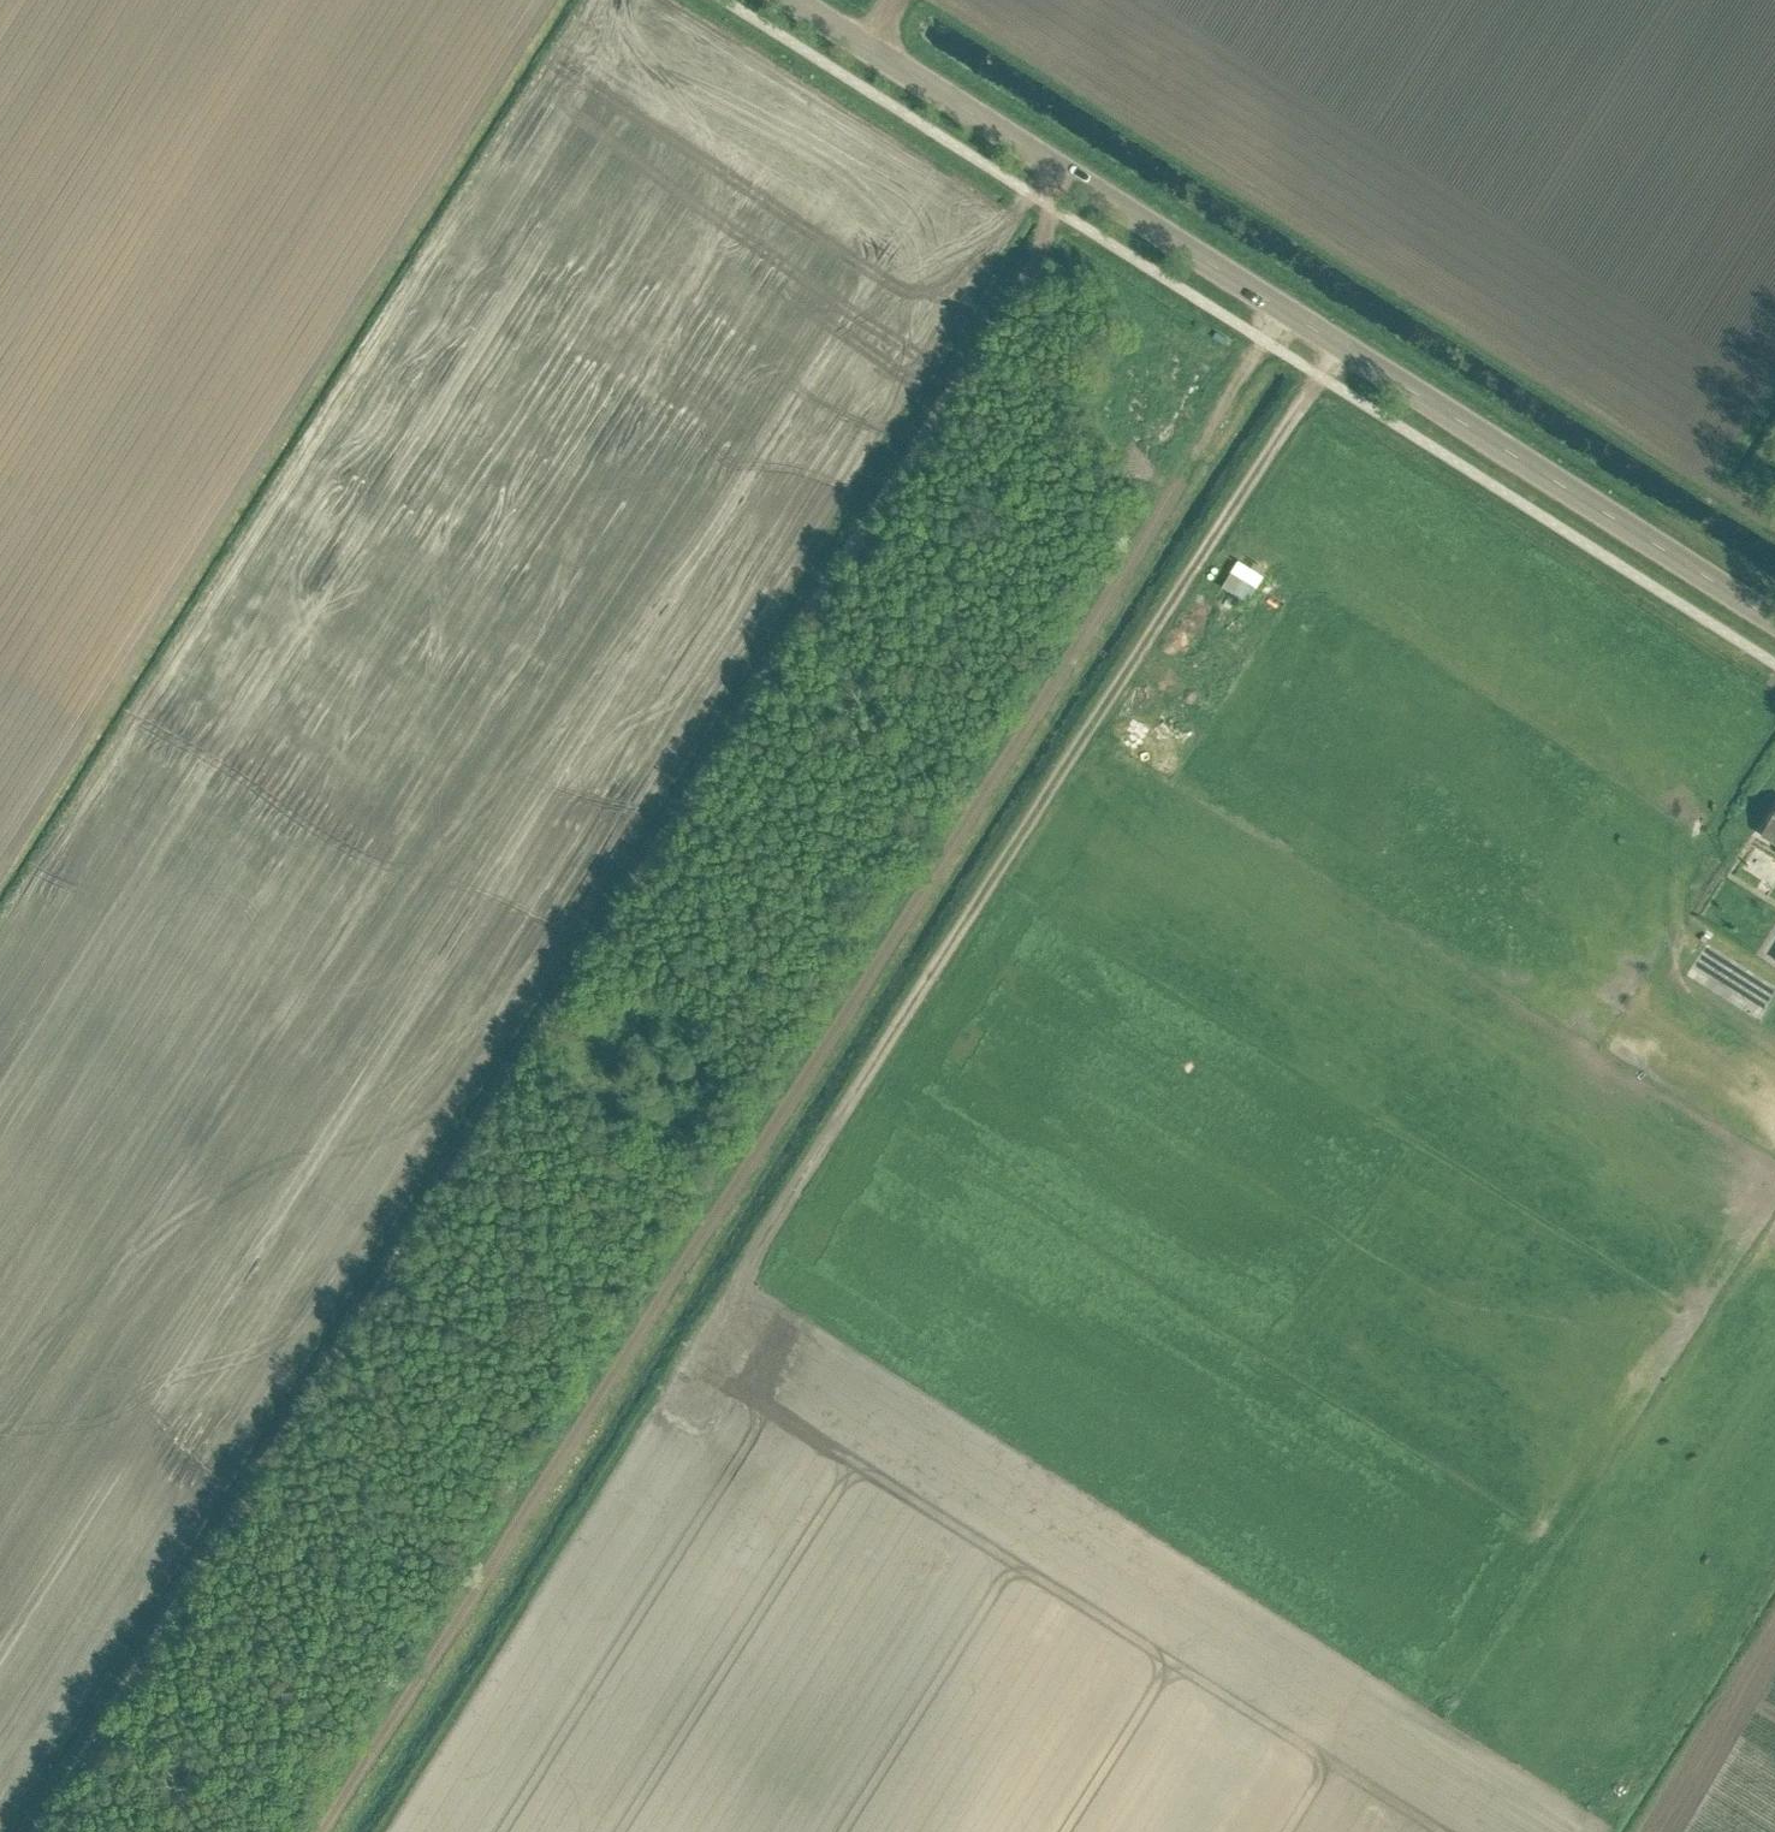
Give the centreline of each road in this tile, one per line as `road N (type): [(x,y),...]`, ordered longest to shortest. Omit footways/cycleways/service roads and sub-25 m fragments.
road 1 (track): [(33,1831),(1005,304),(1055,210)]
road 2 (tertiary): [(792,0),(1774,619)]
road 3 (track): [(737,1286),(1337,344)]
road 4 (track): [(1199,445),(1283,309)]

